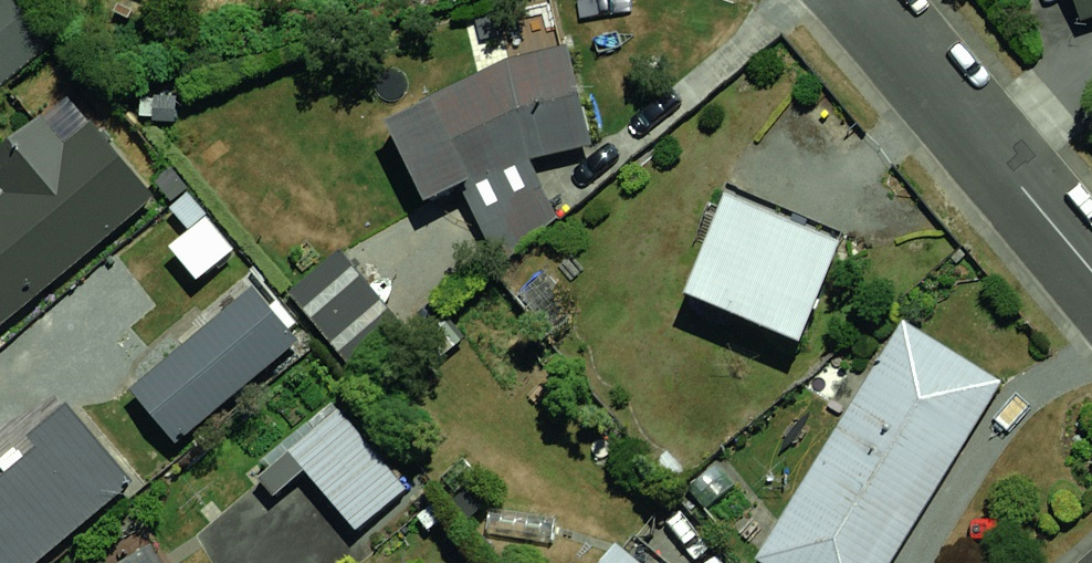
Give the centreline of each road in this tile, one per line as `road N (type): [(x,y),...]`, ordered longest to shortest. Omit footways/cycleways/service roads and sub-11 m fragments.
road 1 (residential): [(871,0),(1091,267)]

